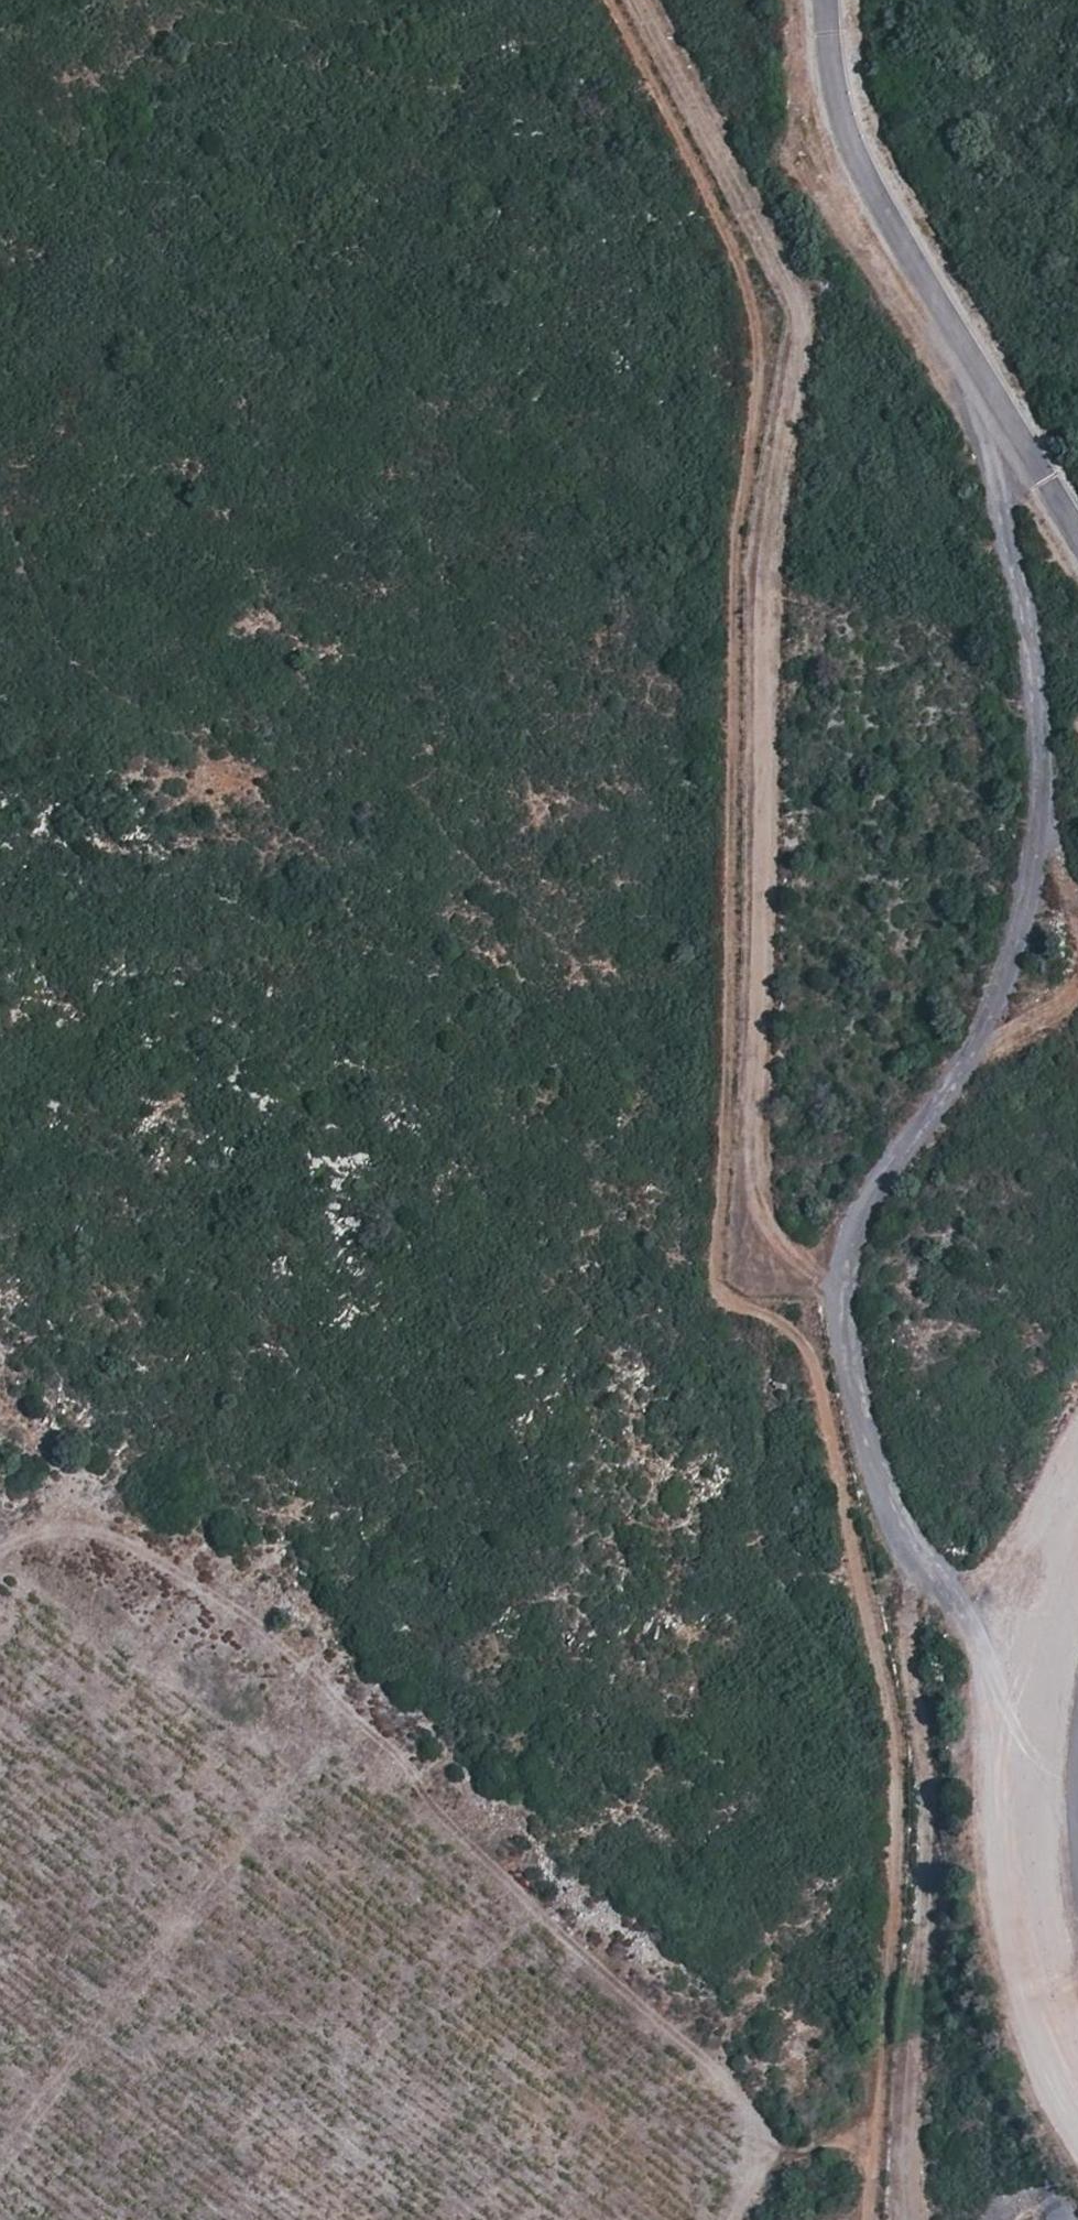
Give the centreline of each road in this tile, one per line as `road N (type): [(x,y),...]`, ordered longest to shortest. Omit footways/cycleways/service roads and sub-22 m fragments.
road 1 (track): [(643,0),(794,298),(800,329),(761,585),(755,1203),(836,1317),(885,1503),(983,1668),(1029,2000),(1057,2100),(1077,2137)]
road 2 (track): [(911,2219),(929,1792),(904,1605),(916,1558)]

